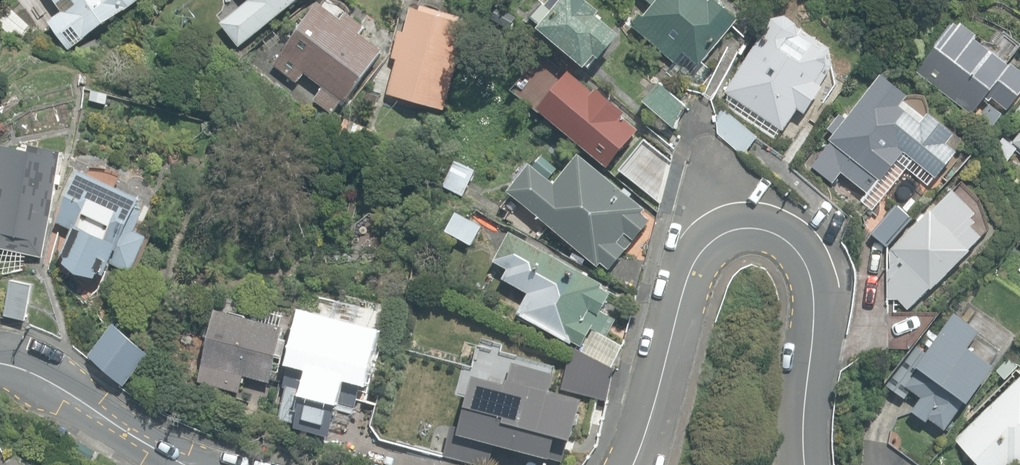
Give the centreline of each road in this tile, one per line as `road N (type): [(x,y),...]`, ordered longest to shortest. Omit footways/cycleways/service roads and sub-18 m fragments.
road 1 (unclassified): [(806,464),(816,293),(793,243),(744,226),(693,261),(630,464)]
road 2 (unclassified): [(192,464),(49,378),(0,360)]

